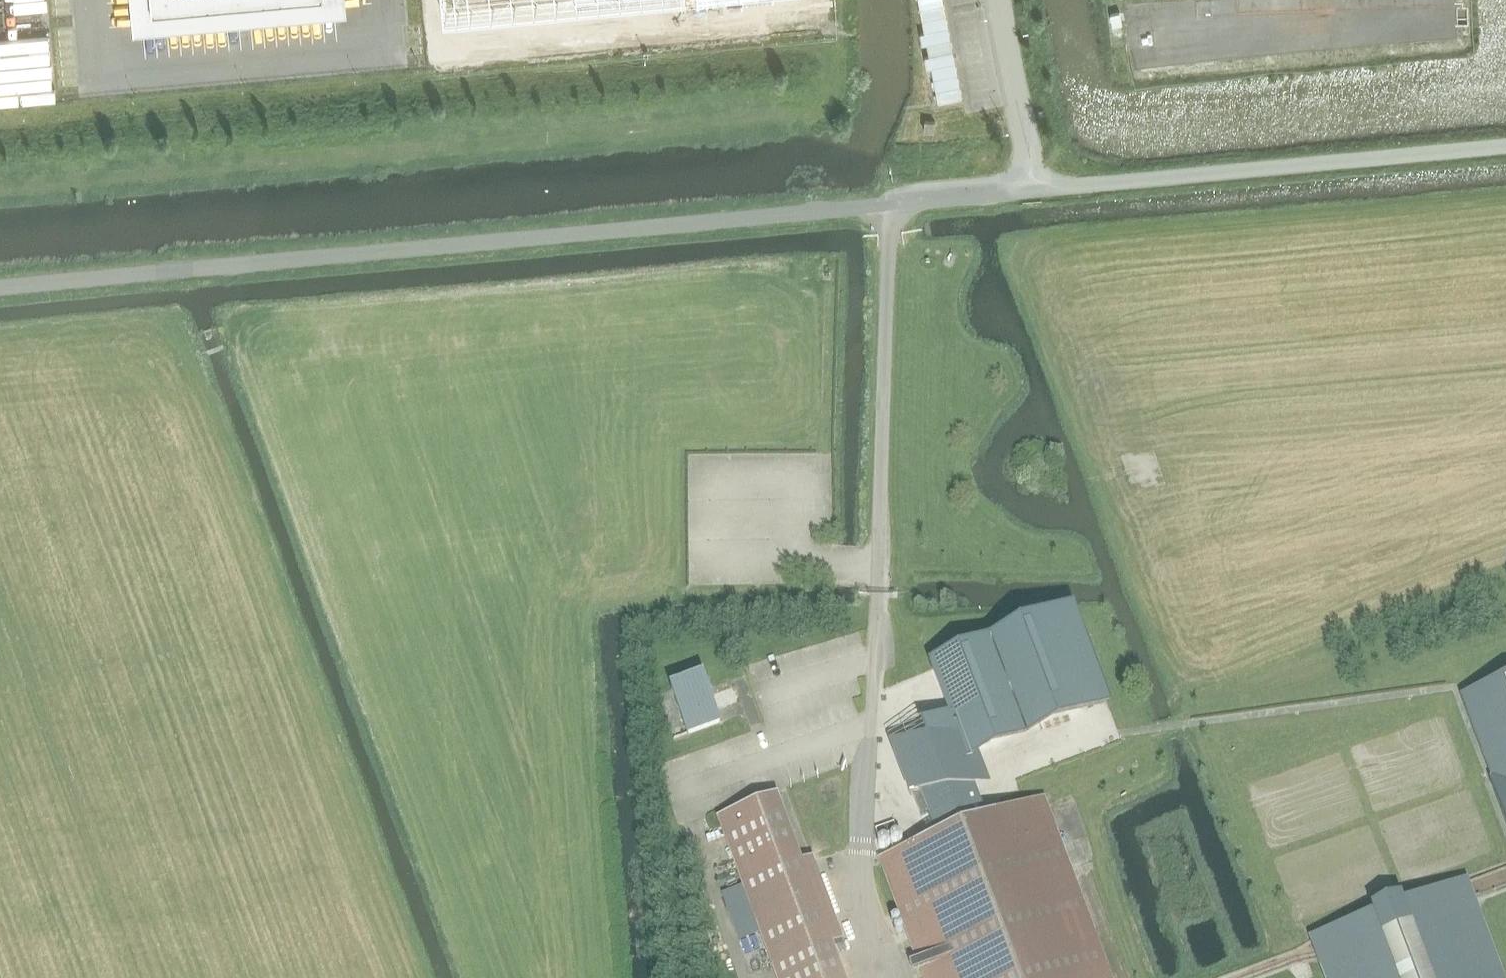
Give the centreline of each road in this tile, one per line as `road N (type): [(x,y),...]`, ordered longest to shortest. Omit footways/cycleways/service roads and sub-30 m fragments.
road 1 (unclassified): [(0,287),(1036,190)]
road 2 (unclassified): [(1036,190),(1505,147)]
road 3 (unclassified): [(999,0),(1036,190)]

